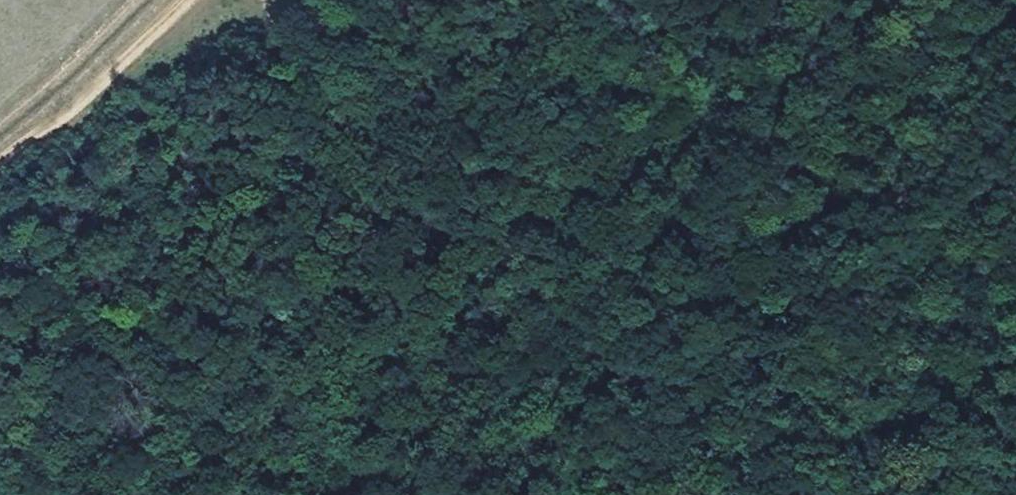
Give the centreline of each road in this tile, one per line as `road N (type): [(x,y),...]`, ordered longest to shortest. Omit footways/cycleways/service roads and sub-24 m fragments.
road 1 (track): [(192,0),(0,166)]

